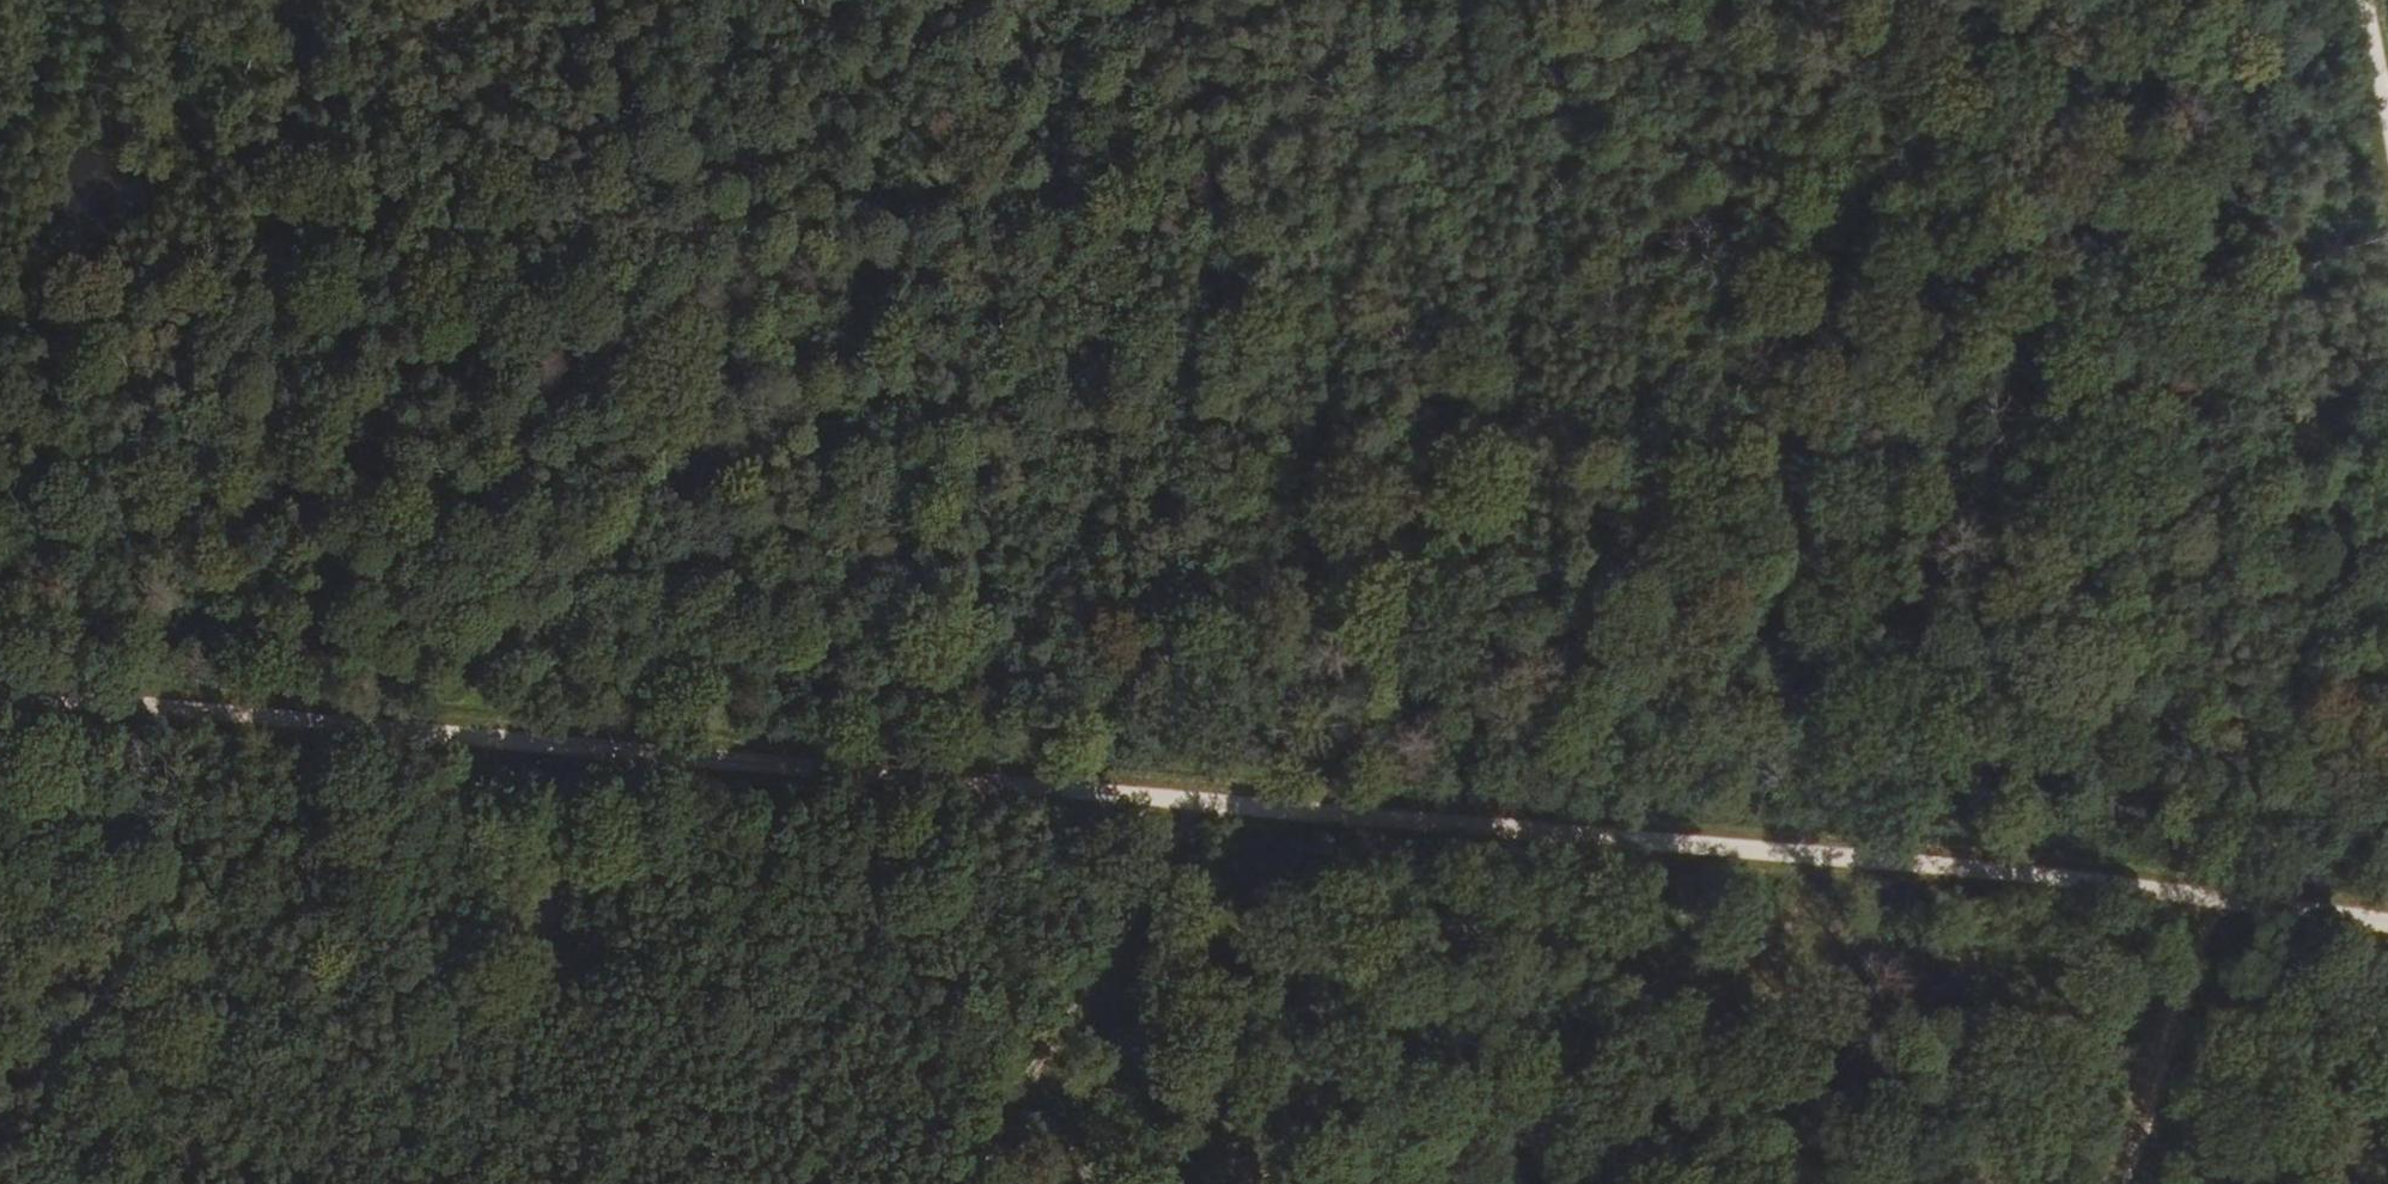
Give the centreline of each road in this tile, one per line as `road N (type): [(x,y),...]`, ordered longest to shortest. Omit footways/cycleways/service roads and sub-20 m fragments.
road 1 (track): [(1184,814),(2186,890),(2387,927)]
road 2 (track): [(0,698),(1184,814)]
road 3 (track): [(2387,146),(2359,0)]

